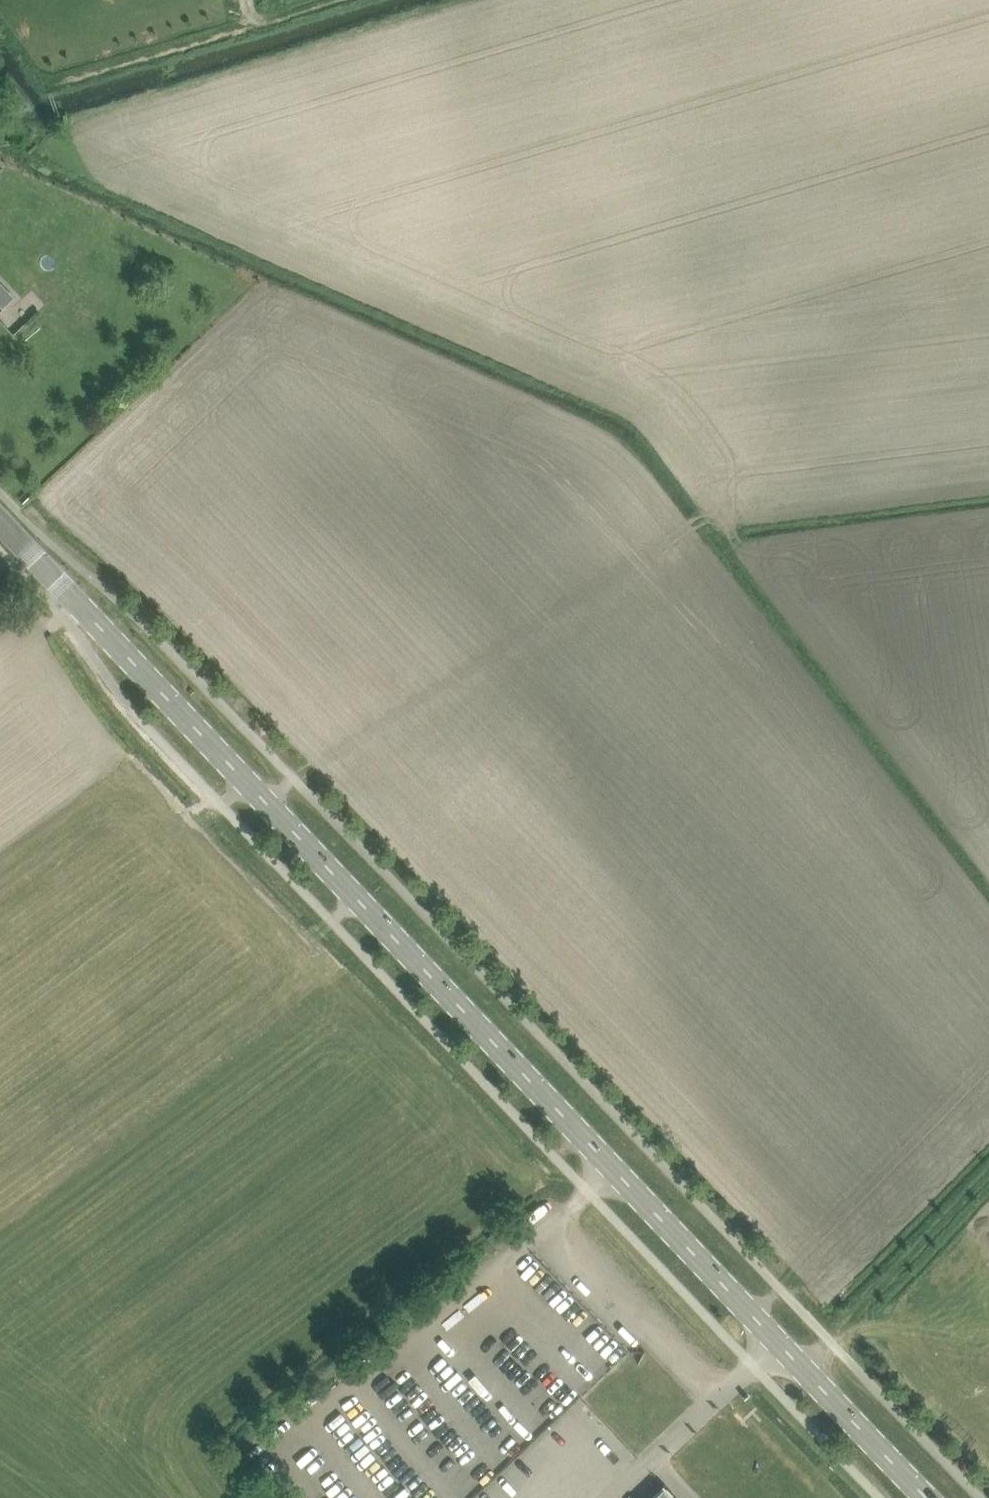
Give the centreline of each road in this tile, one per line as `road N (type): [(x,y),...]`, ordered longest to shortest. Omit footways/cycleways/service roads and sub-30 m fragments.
road 1 (tertiary): [(933,1497),(0,521)]
road 2 (track): [(988,1179),(872,1302),(854,1332)]

